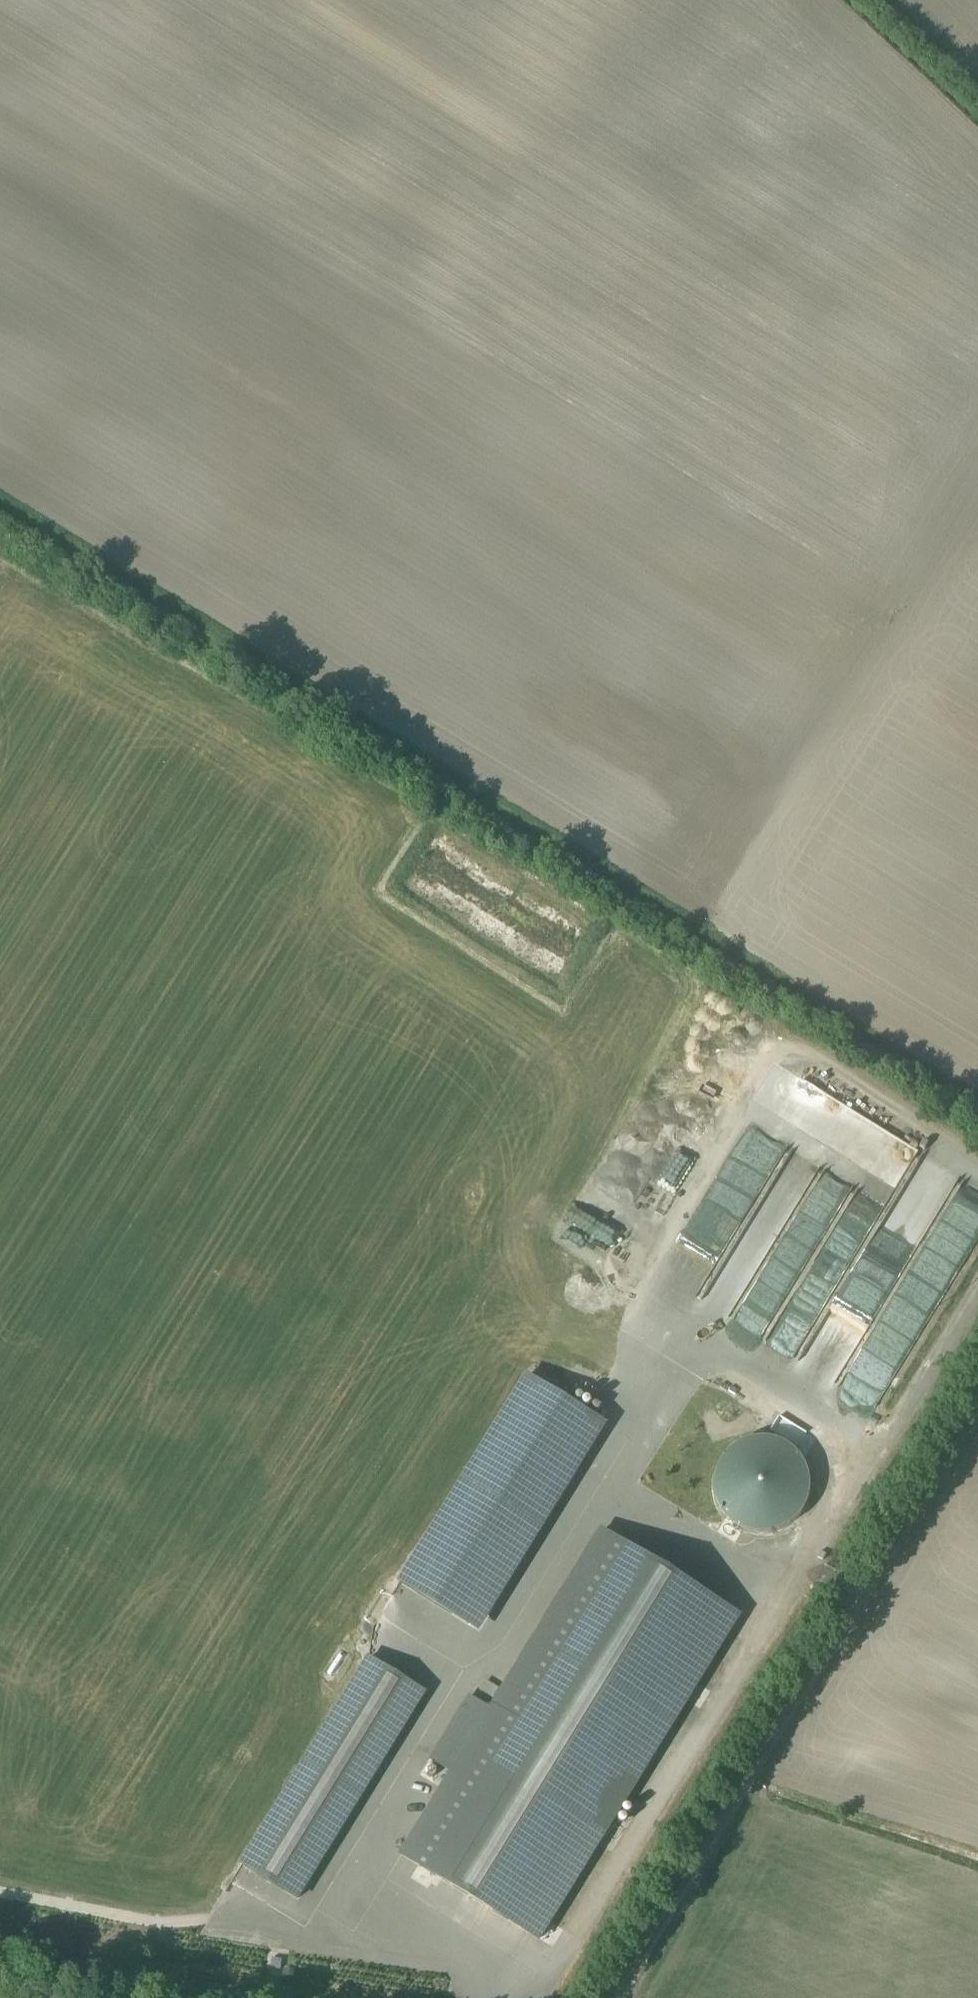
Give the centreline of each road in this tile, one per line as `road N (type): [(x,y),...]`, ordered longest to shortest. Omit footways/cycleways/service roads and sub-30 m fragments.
road 1 (track): [(619,1997),(807,1684),(862,1611),(855,1596),(794,1564)]
road 2 (unclassified): [(0,1964),(218,1997)]

